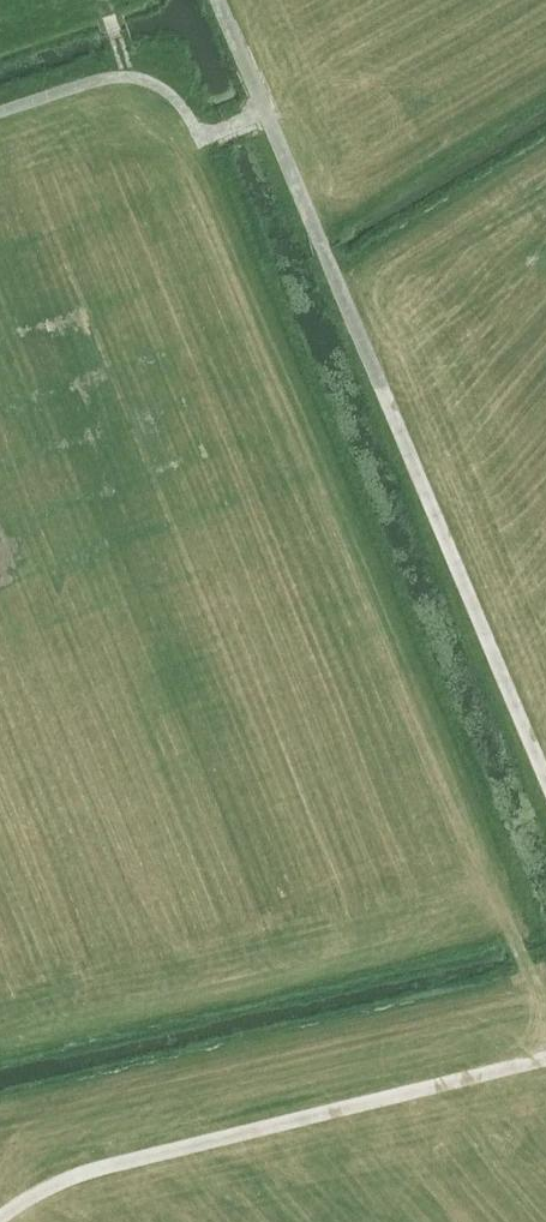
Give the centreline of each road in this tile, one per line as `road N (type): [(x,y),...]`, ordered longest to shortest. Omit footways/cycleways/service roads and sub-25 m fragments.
road 1 (track): [(214,0),(545,786)]
road 2 (track): [(545,1059),(96,1170),(0,1221)]
road 3 (track): [(257,101),(250,118),(203,136),(171,94),(131,75),(105,76),(0,112)]

